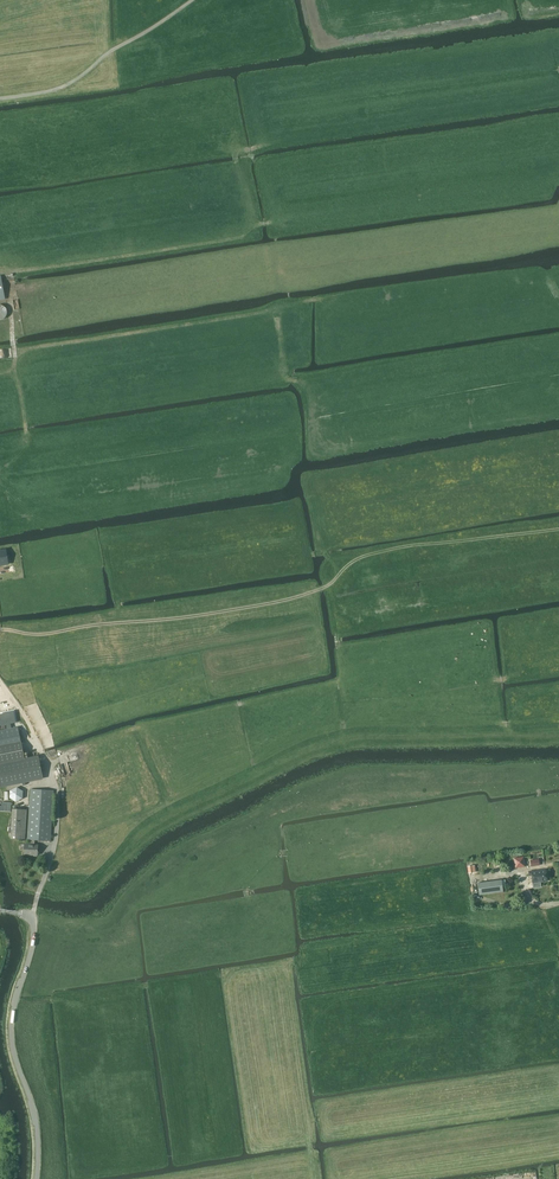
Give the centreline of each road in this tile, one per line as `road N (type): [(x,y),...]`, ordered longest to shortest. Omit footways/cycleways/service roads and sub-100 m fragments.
road 1 (track): [(0,630),(41,634),(274,602),(327,586),(369,554),(558,530)]
road 2 (unclassified): [(37,1178),(36,1119),(12,1038),(34,937),(31,916)]
road 3 (track): [(0,99),(69,84),(191,0)]

